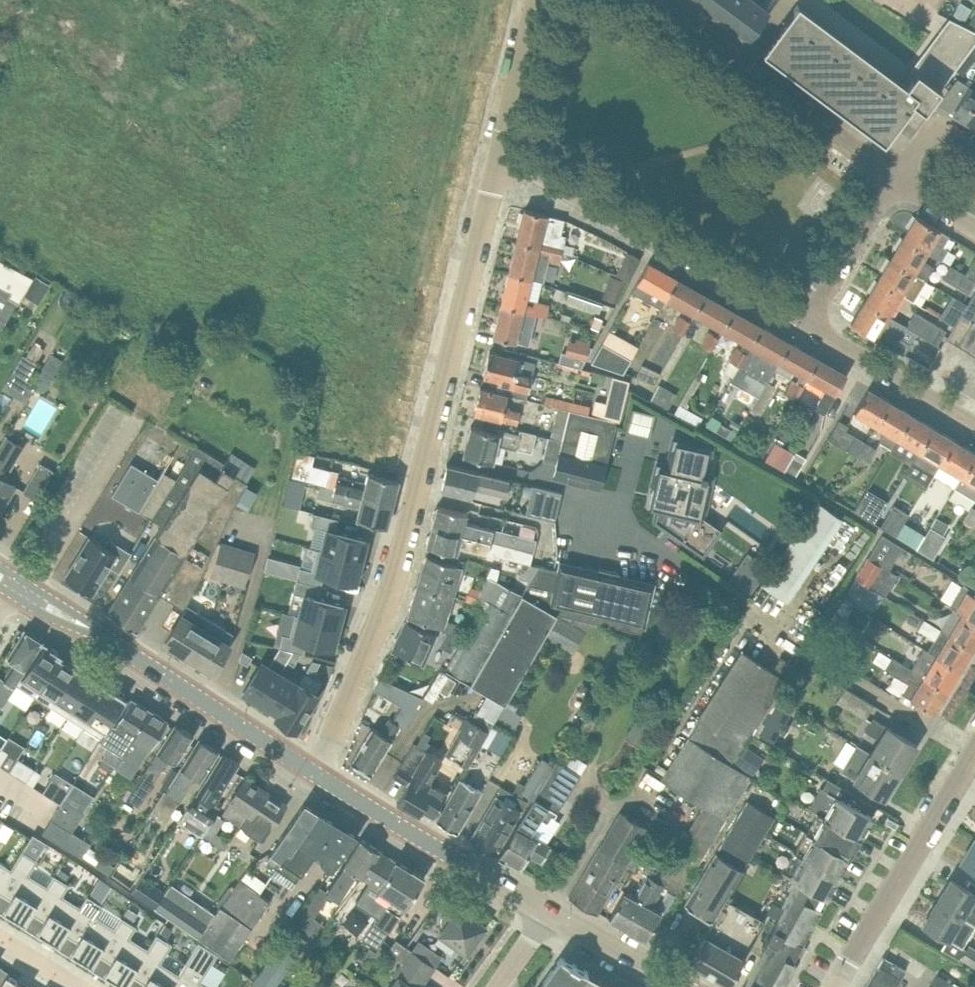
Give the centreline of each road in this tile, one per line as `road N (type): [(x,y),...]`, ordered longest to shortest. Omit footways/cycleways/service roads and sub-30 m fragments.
road 1 (residential): [(318,776),(391,591),(500,152)]
road 2 (residential): [(805,326),(500,152)]
road 3 (residential): [(896,179),(656,0)]
road 4 (residential): [(834,986),(974,753)]
road 5 (tertiary): [(550,913),(318,776)]
road 6 (tertiary): [(318,776),(95,633)]
road 7 (residential): [(974,427),(805,326)]
road 8 (residential): [(805,326),(896,179)]
road 9 (unclassified): [(500,152),(538,0)]
road 10 (tertiary): [(683,986),(550,913)]

